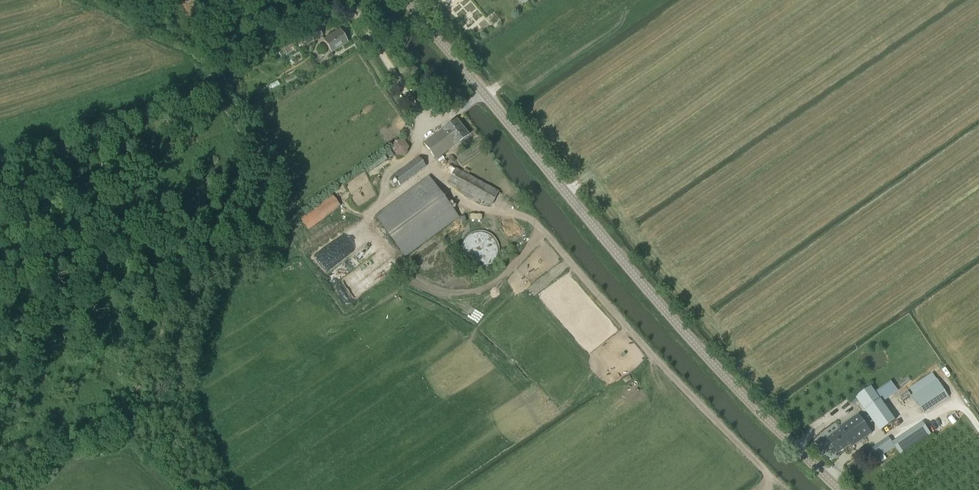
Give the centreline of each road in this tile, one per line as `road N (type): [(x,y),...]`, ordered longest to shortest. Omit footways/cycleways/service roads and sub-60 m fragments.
road 1 (track): [(428,128),(415,142),(440,183),(479,207),(518,210),(532,220),(784,489)]
road 2 (tertiary): [(841,489),(672,320),(483,92)]
road 3 (track): [(542,232),(489,285),(446,293),(412,280),(361,211)]
road 4 (track): [(275,256),(385,196),(381,177),(417,148)]
road 5 (track): [(456,111),(428,128),(347,0)]
road 6 (tertiary): [(483,92),(406,0)]

